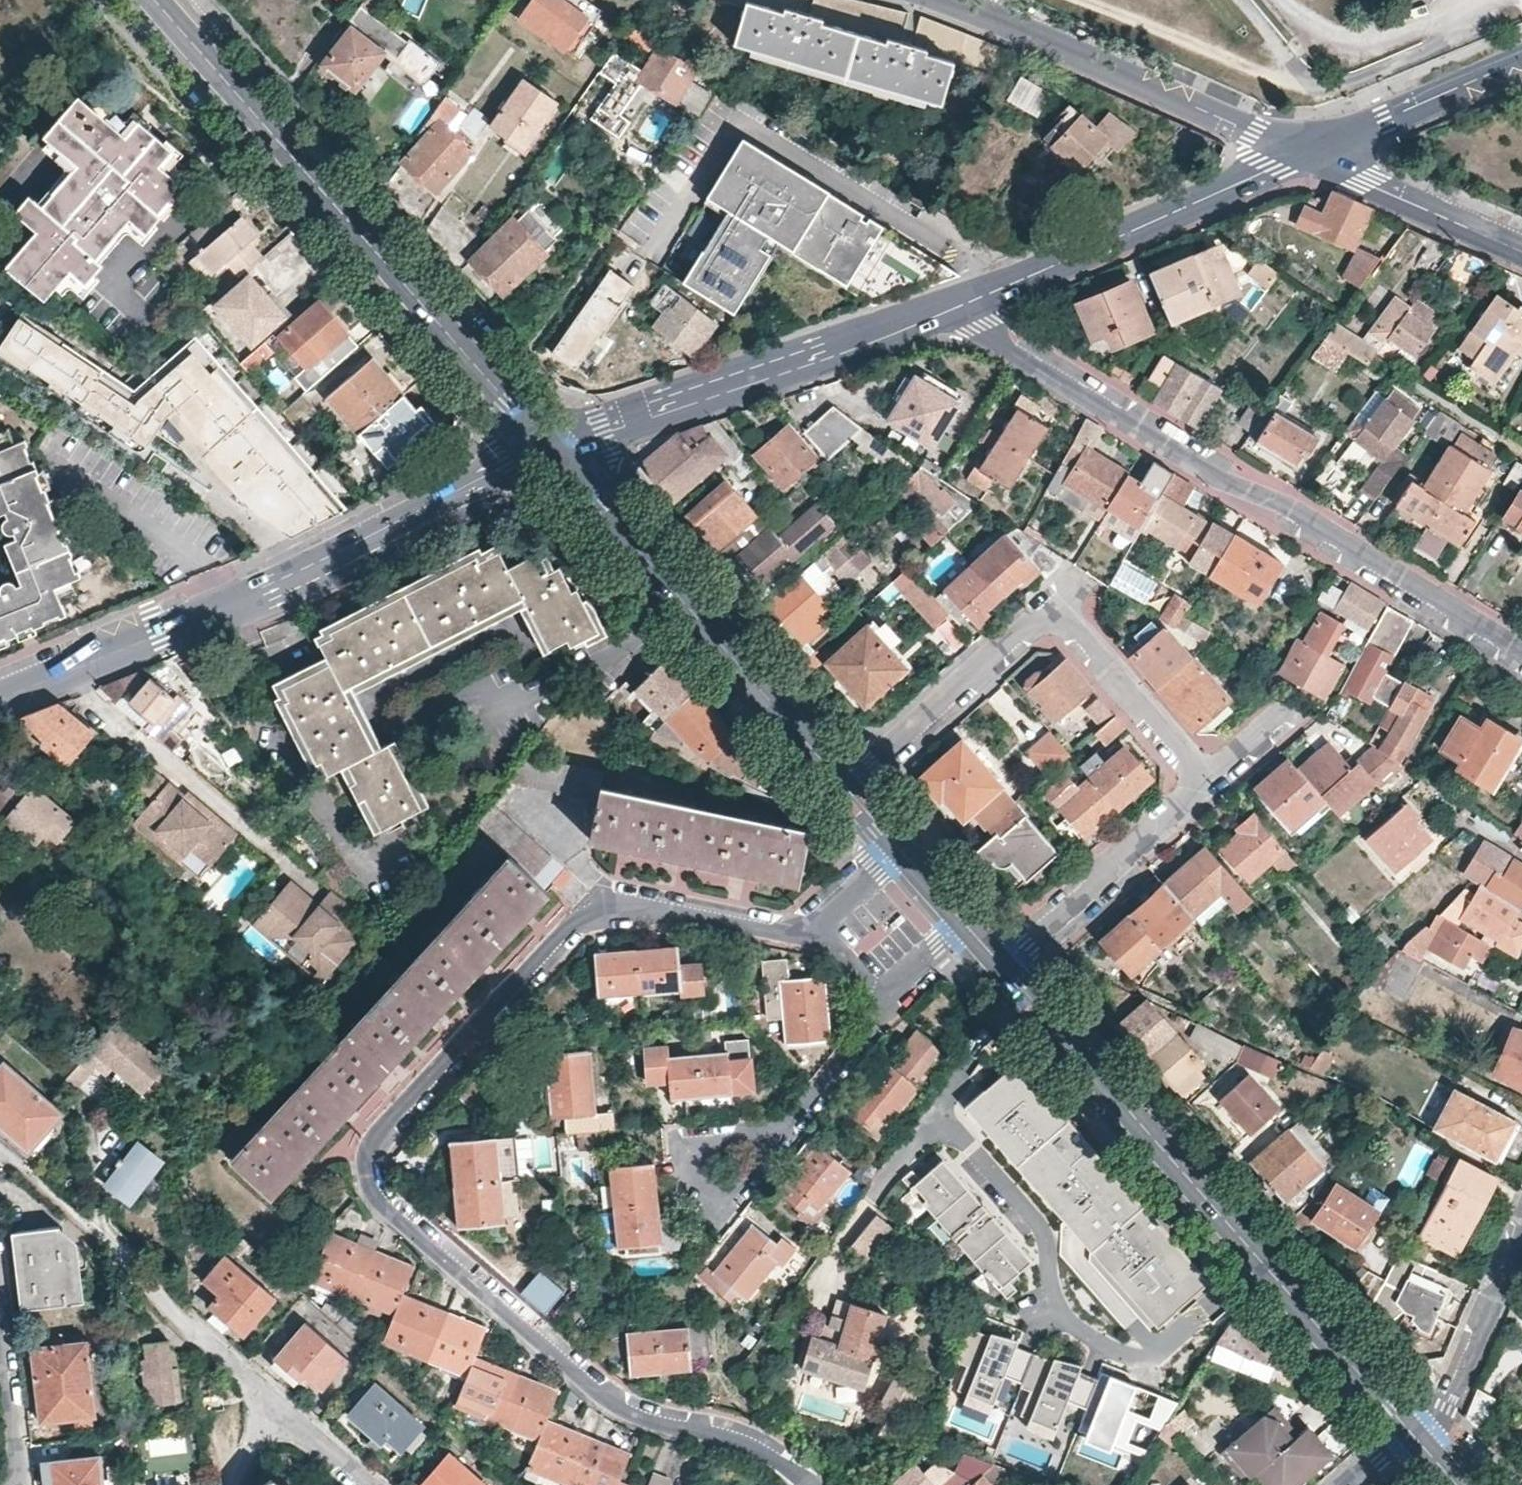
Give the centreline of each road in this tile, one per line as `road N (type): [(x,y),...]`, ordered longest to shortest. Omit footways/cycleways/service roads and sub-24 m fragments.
road 1 (residential): [(818,933),(624,903),(582,914),(367,1151),(377,1201),(595,1390),(637,1416),(737,1437),(776,1454),(813,1484)]
road 2 (residential): [(957,308),(1218,478),(1291,507),(1521,648)]
road 3 (tertiary): [(1002,961),(1413,1430)]
road 4 (tertiary): [(0,698),(163,633),(550,448)]
road 5 (tertiary): [(158,0),(550,448)]
road 6 (residential): [(853,789),(1045,619),(1064,617),(1201,777)]
road 7 (tertiary): [(550,448),(853,789)]
road 8 (tertiary): [(550,448),(957,308)]
road 9 (tertiary): [(920,0),(1308,153)]
road 10 (tertiary): [(957,308),(1308,153)]
road 11 (residential): [(1002,961),(1198,800),(1201,777)]
road 12 (track): [(1053,0),(1245,76),(1314,89)]
road 13 (residential): [(102,1239),(285,1410)]
road 14 (tertiary): [(1308,153),(1521,250)]
road 15 (tertiary): [(1521,60),(1308,153)]
road 16 (residential): [(1521,1237),(1452,1397),(1413,1430)]
road 17 (residential): [(775,1137),(744,1185),(712,1193),(693,1176),(689,1157),(698,1142),(739,1137)]
road 18 (residential): [(775,1137),(884,1001)]
road 19 (residential): [(17,1484),(0,1343)]

